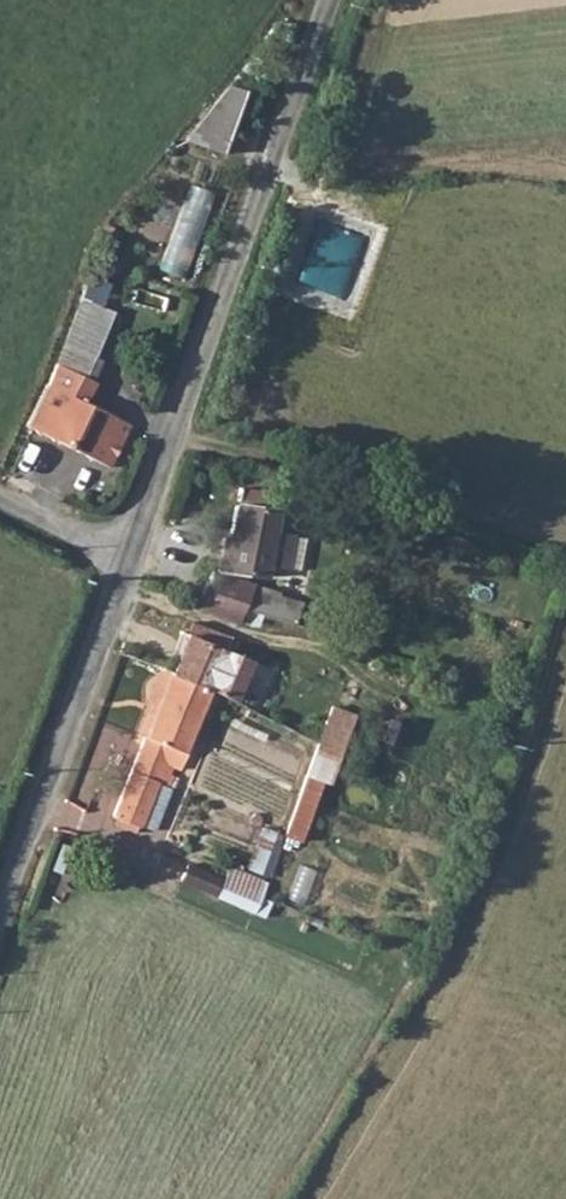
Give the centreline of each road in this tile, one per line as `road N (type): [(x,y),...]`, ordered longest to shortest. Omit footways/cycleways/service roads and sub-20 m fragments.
road 1 (unclassified): [(0,904),(334,0)]
road 2 (track): [(0,491),(129,559)]

